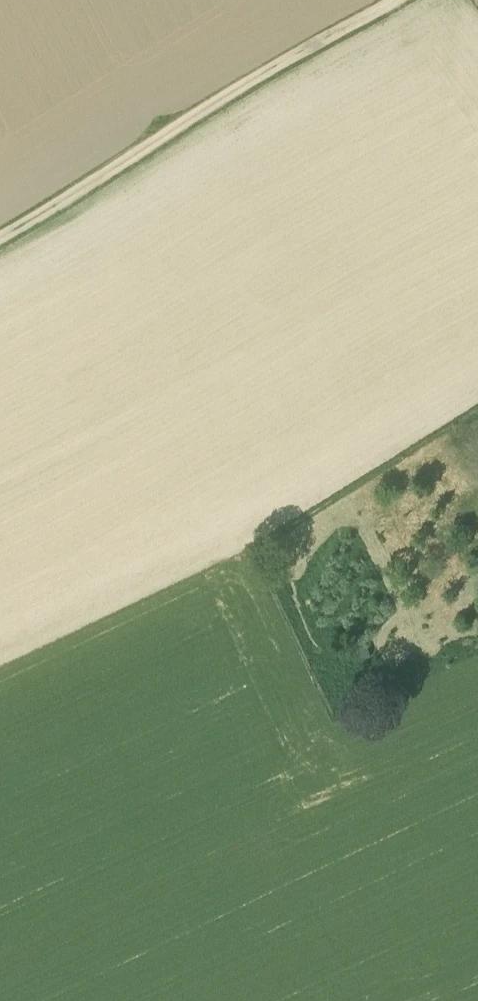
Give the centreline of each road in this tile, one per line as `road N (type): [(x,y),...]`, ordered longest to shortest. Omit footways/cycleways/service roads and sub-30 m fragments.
road 1 (track): [(0,231),(157,133),(399,0)]

